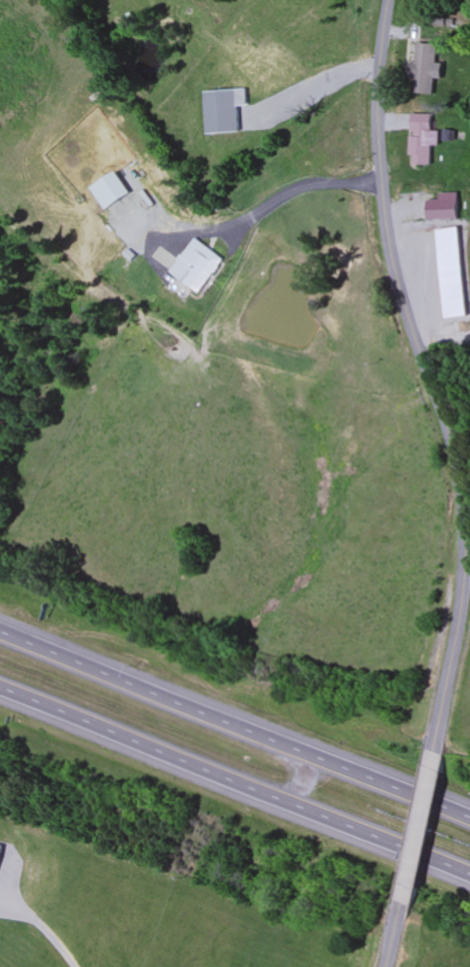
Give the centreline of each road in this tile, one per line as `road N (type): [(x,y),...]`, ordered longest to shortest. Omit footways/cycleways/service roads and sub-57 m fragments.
road 1 (residential): [(392,0),(380,110),(385,192),(413,330),(456,462),(464,537),(459,610),(430,754)]
road 2 (motorway): [(0,689),(469,880)]
road 3 (motorway): [(469,820),(0,631)]
road 4 (residential): [(430,754),(398,904)]

